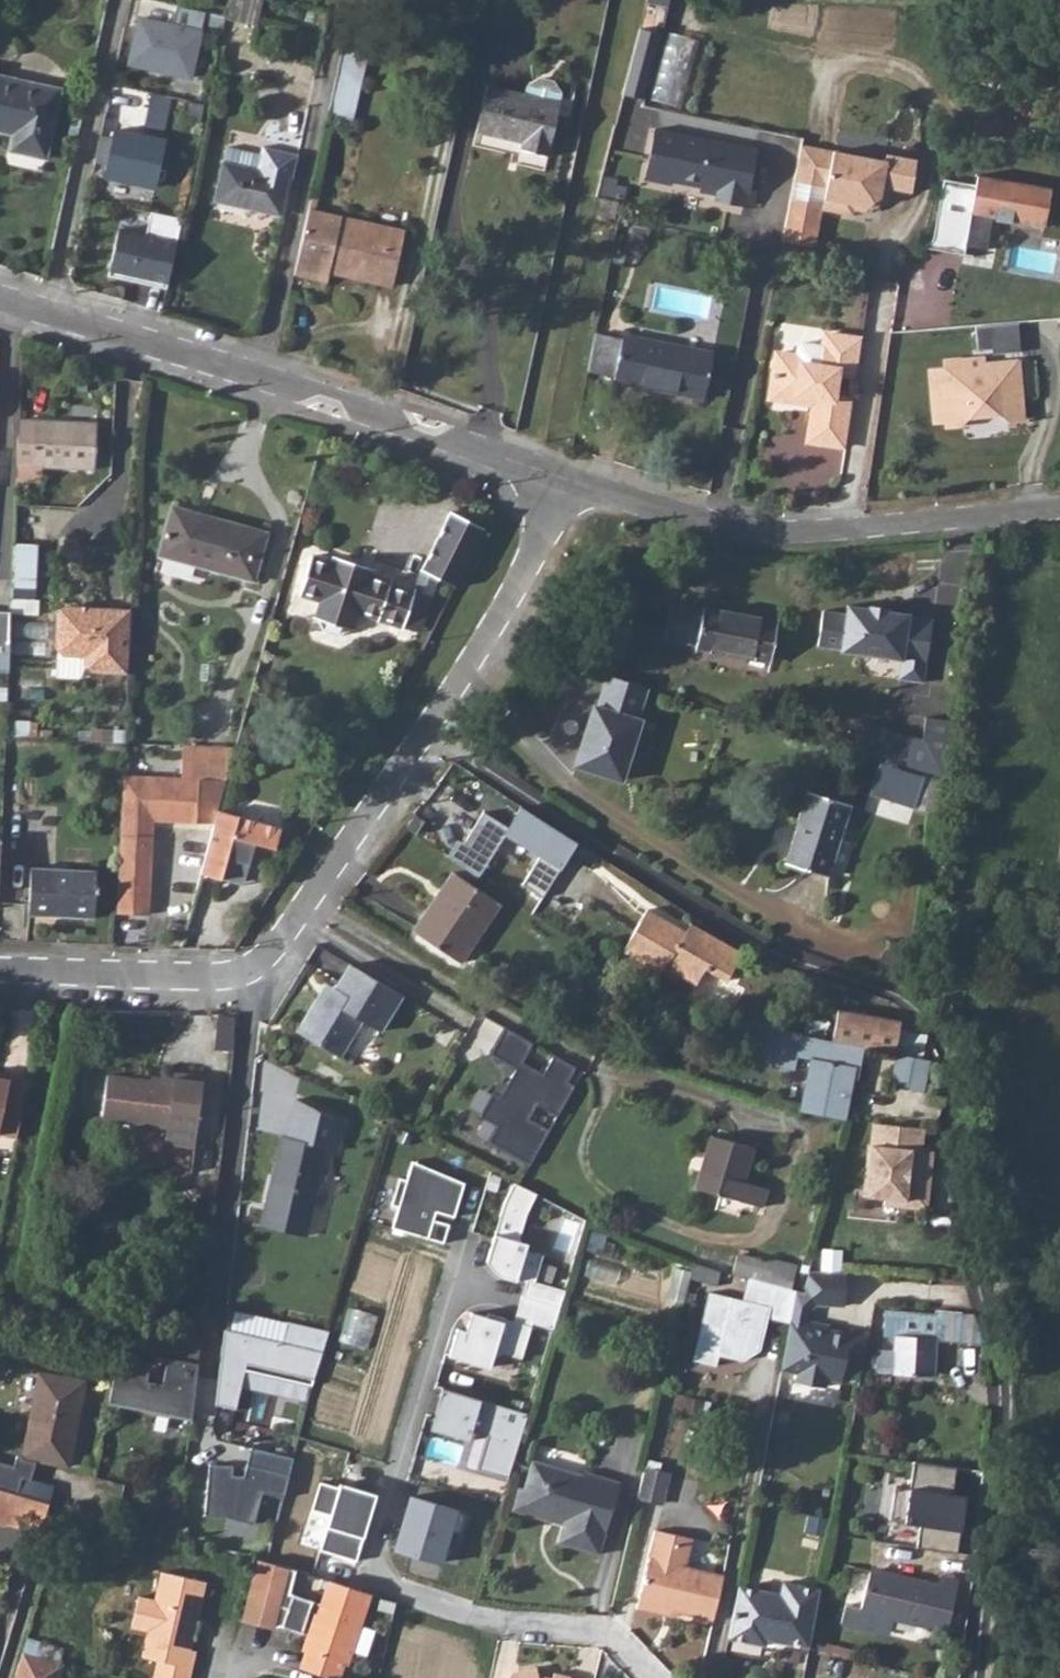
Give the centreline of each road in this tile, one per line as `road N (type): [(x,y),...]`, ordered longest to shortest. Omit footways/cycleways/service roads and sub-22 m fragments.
road 1 (residential): [(0,971),(265,981),(568,481)]
road 2 (residential): [(0,300),(568,481)]
road 3 (residential): [(568,481),(755,537),(1059,516)]

